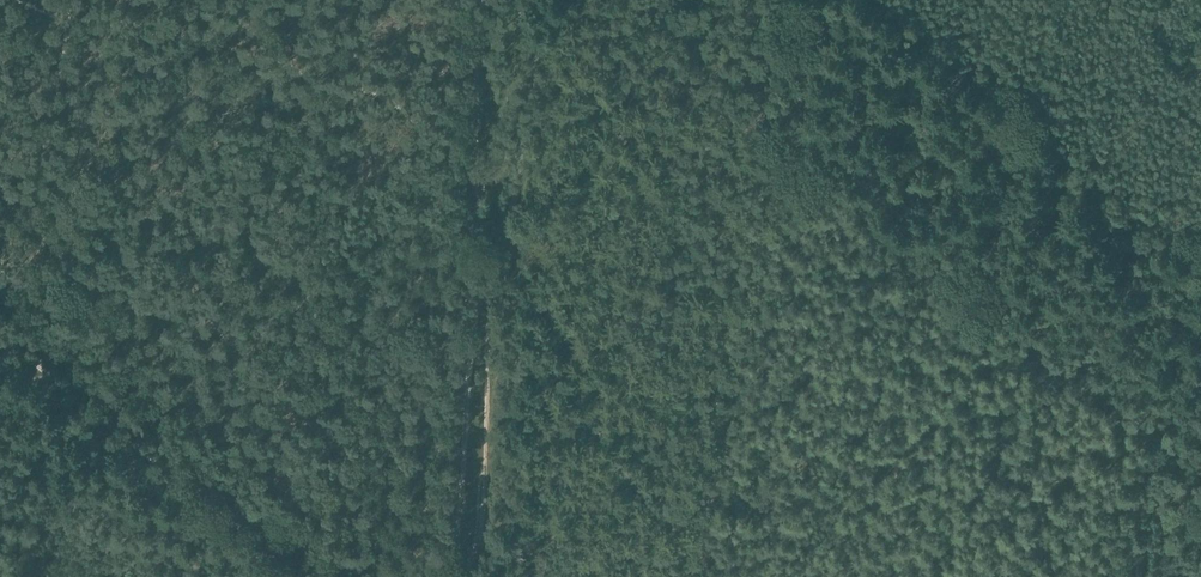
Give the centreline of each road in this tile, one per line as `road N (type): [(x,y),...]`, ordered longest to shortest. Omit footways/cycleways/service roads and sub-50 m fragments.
road 1 (track): [(1148,431),(598,0)]
road 2 (track): [(454,576),(474,334),(480,71)]
road 3 (track): [(1200,253),(863,0)]
road 4 (track): [(73,0),(30,194),(48,300),(37,356)]
road 5 (track): [(133,0),(317,55),(480,71)]
road 6 (track): [(969,296),(1050,0)]
road 7 (track): [(1200,473),(1148,431),(1096,576)]
road 8 (track): [(1148,431),(1200,272)]

